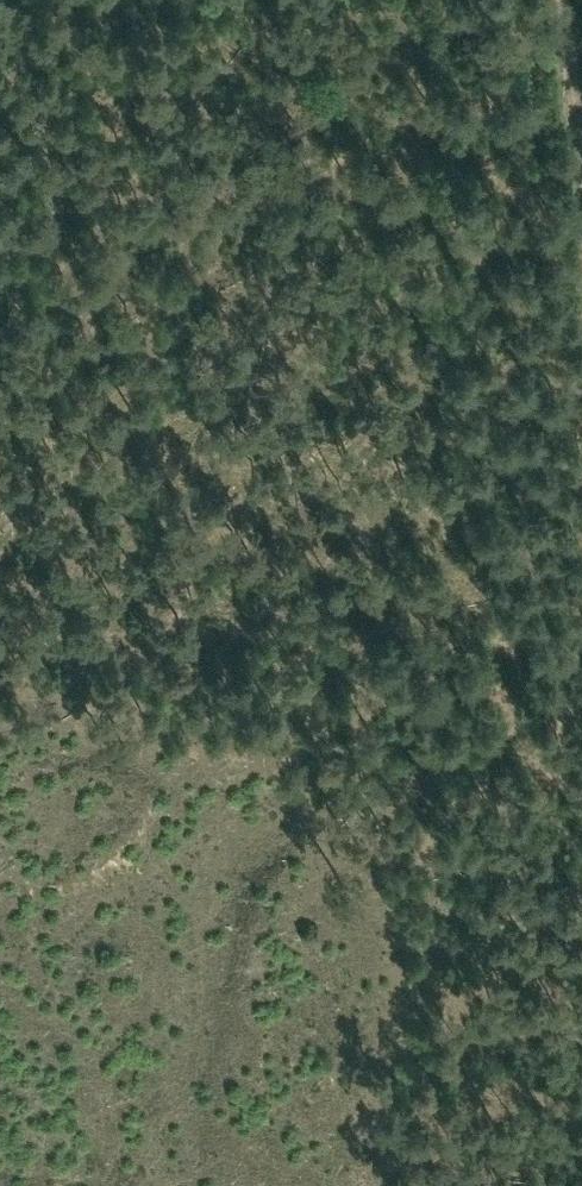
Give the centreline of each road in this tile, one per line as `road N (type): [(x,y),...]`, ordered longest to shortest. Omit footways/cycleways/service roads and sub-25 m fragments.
road 1 (track): [(581,139),(562,0)]

